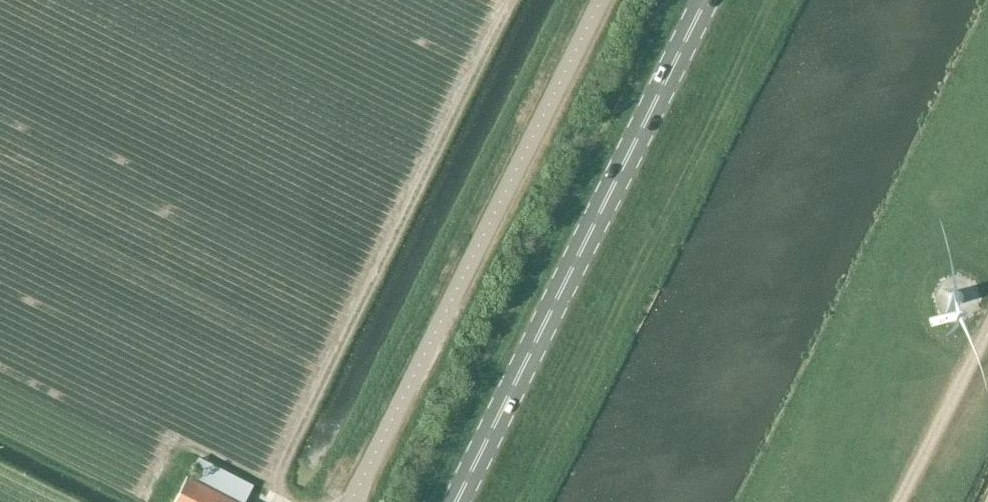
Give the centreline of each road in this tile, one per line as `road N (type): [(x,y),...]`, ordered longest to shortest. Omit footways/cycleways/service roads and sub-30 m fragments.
road 1 (primary): [(457,501),(707,0)]
road 2 (unclassified): [(352,501),(601,0)]
road 3 (track): [(277,501),(281,467),(513,0)]
road 4 (track): [(275,489),(178,440),(143,500)]

